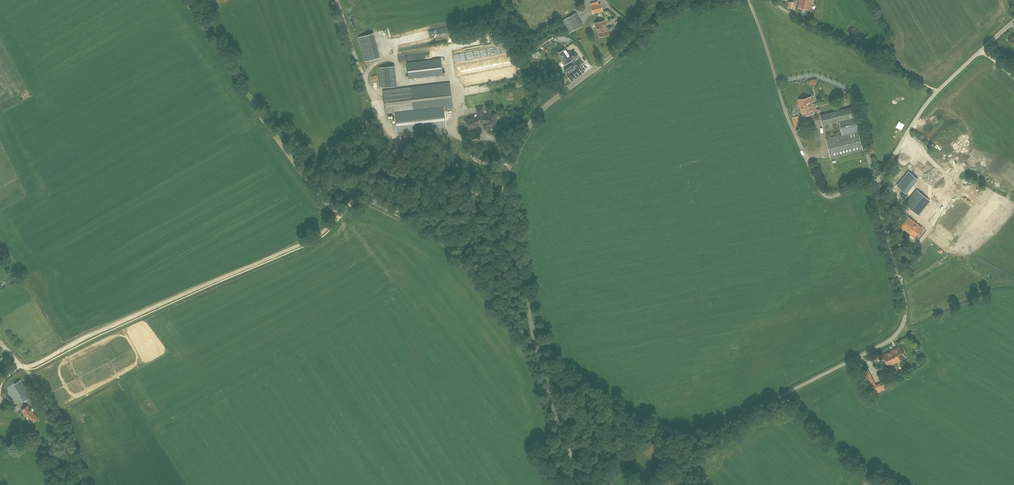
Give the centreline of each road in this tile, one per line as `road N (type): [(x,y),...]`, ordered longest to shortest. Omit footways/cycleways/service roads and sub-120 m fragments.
road 1 (track): [(509,171),(472,199),(439,208),(394,210),(358,199),(313,240),(35,365),(20,365)]
road 2 (unclassified): [(567,451),(625,417),(700,430),(892,339),(904,308),(877,182)]
road 3 (tertiary): [(567,451),(513,233),(511,164)]
road 4 (residential): [(877,182),(830,197),(819,189),(747,0)]
road 5 (tertiary): [(511,164),(542,110),(632,43),(655,0)]
road 6 (unclassified): [(877,182),(928,102),(1013,21)]
road 7 (track): [(20,365),(56,405),(90,484)]
road 8 (track): [(70,398),(58,373),(63,362),(118,336),(129,340),(136,364)]

